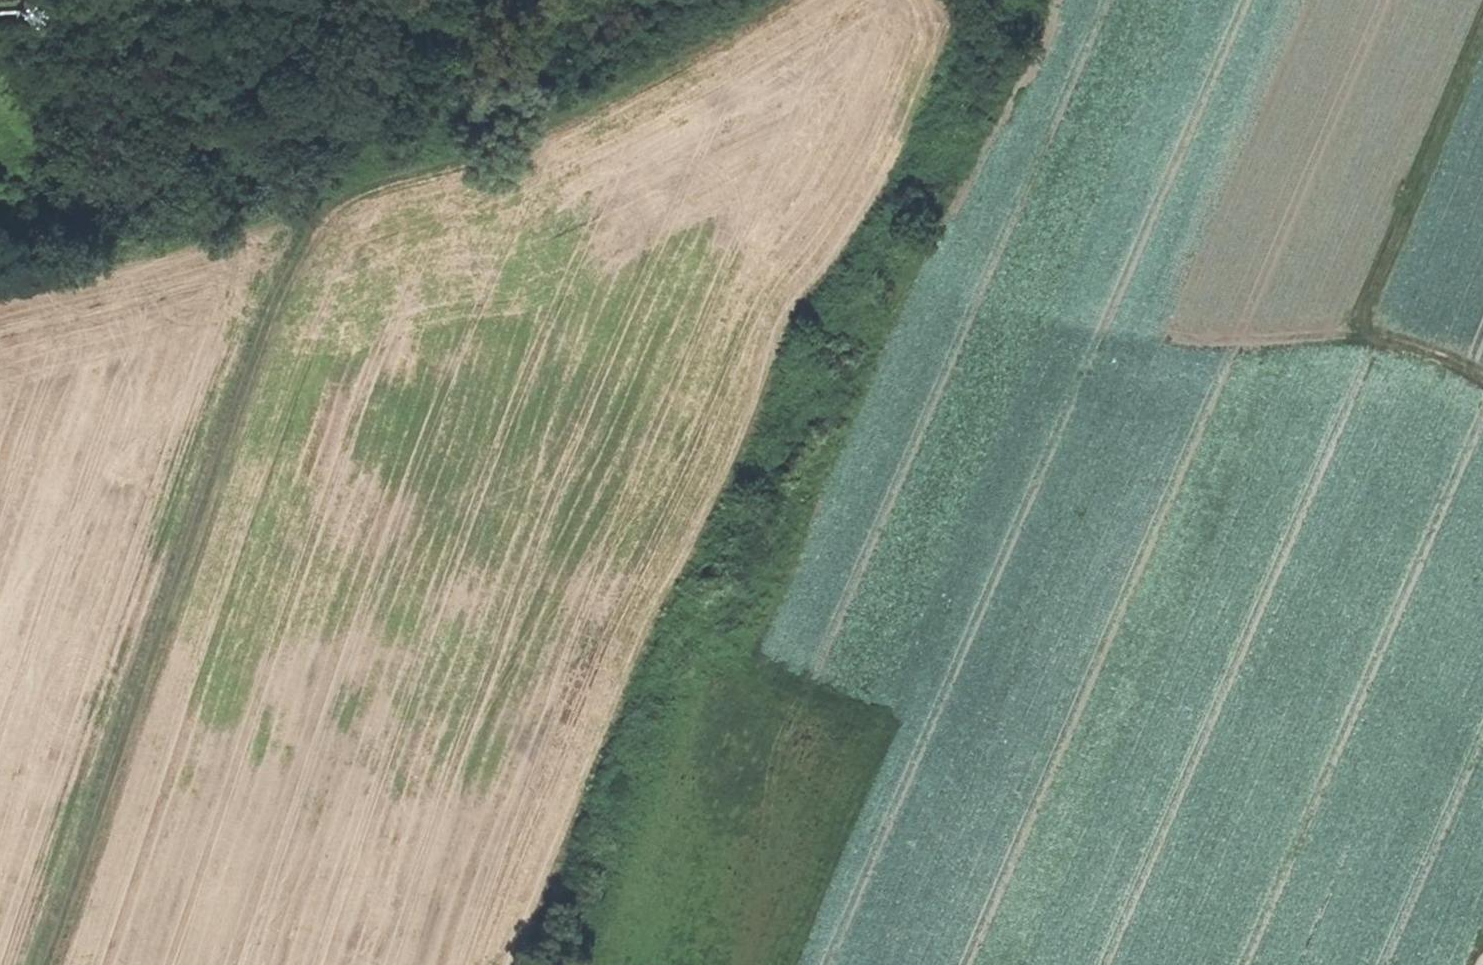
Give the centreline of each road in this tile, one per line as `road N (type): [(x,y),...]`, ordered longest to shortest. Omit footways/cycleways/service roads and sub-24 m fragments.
road 1 (track): [(319,204),(246,364),(44,964)]
road 2 (track): [(1482,11),(1357,311),(1361,328),(1482,373)]

